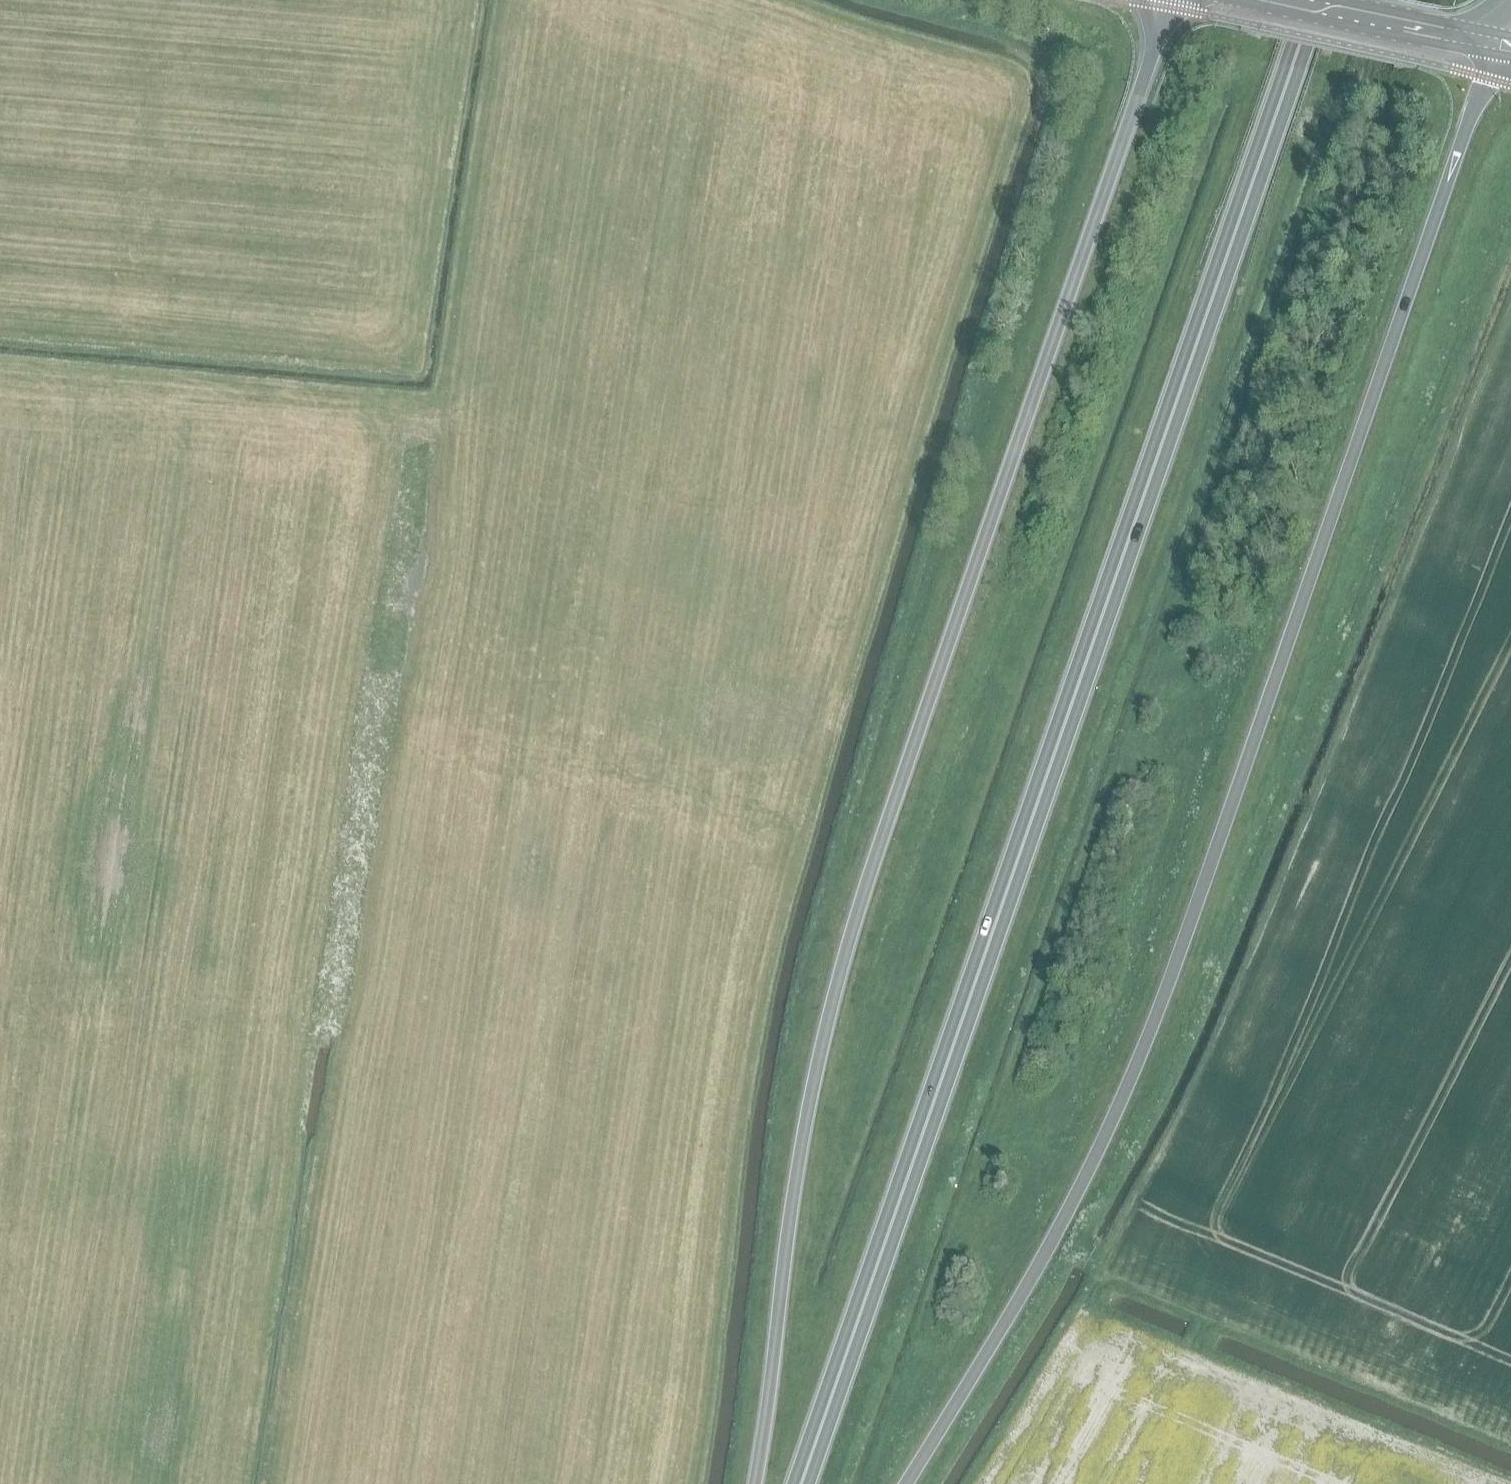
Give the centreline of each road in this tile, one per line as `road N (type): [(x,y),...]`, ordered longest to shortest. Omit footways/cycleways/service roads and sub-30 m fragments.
road 1 (trunk): [(802,1483),(1315,0)]
road 2 (trunk): [(903,1483),(1073,1201),(1130,1075),(1497,44)]
road 3 (trunk): [(1171,0),(836,979),(804,1119),(751,1483)]
road 4 (secondary): [(1497,44),(1284,0)]

